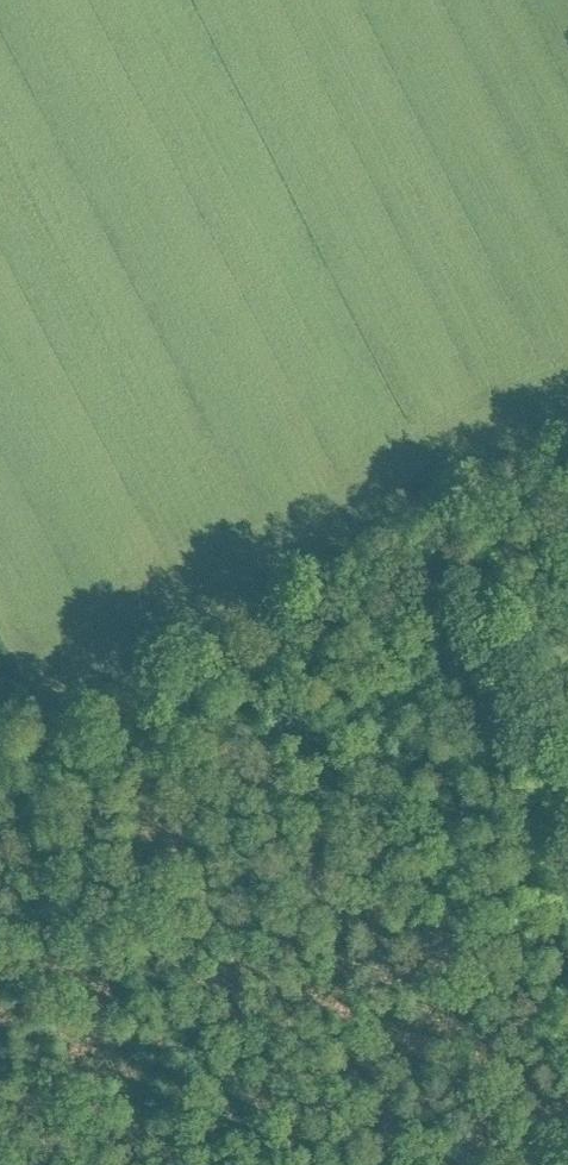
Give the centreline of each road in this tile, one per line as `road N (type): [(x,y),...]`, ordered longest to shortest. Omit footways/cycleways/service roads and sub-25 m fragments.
road 1 (track): [(567,781),(413,493)]

